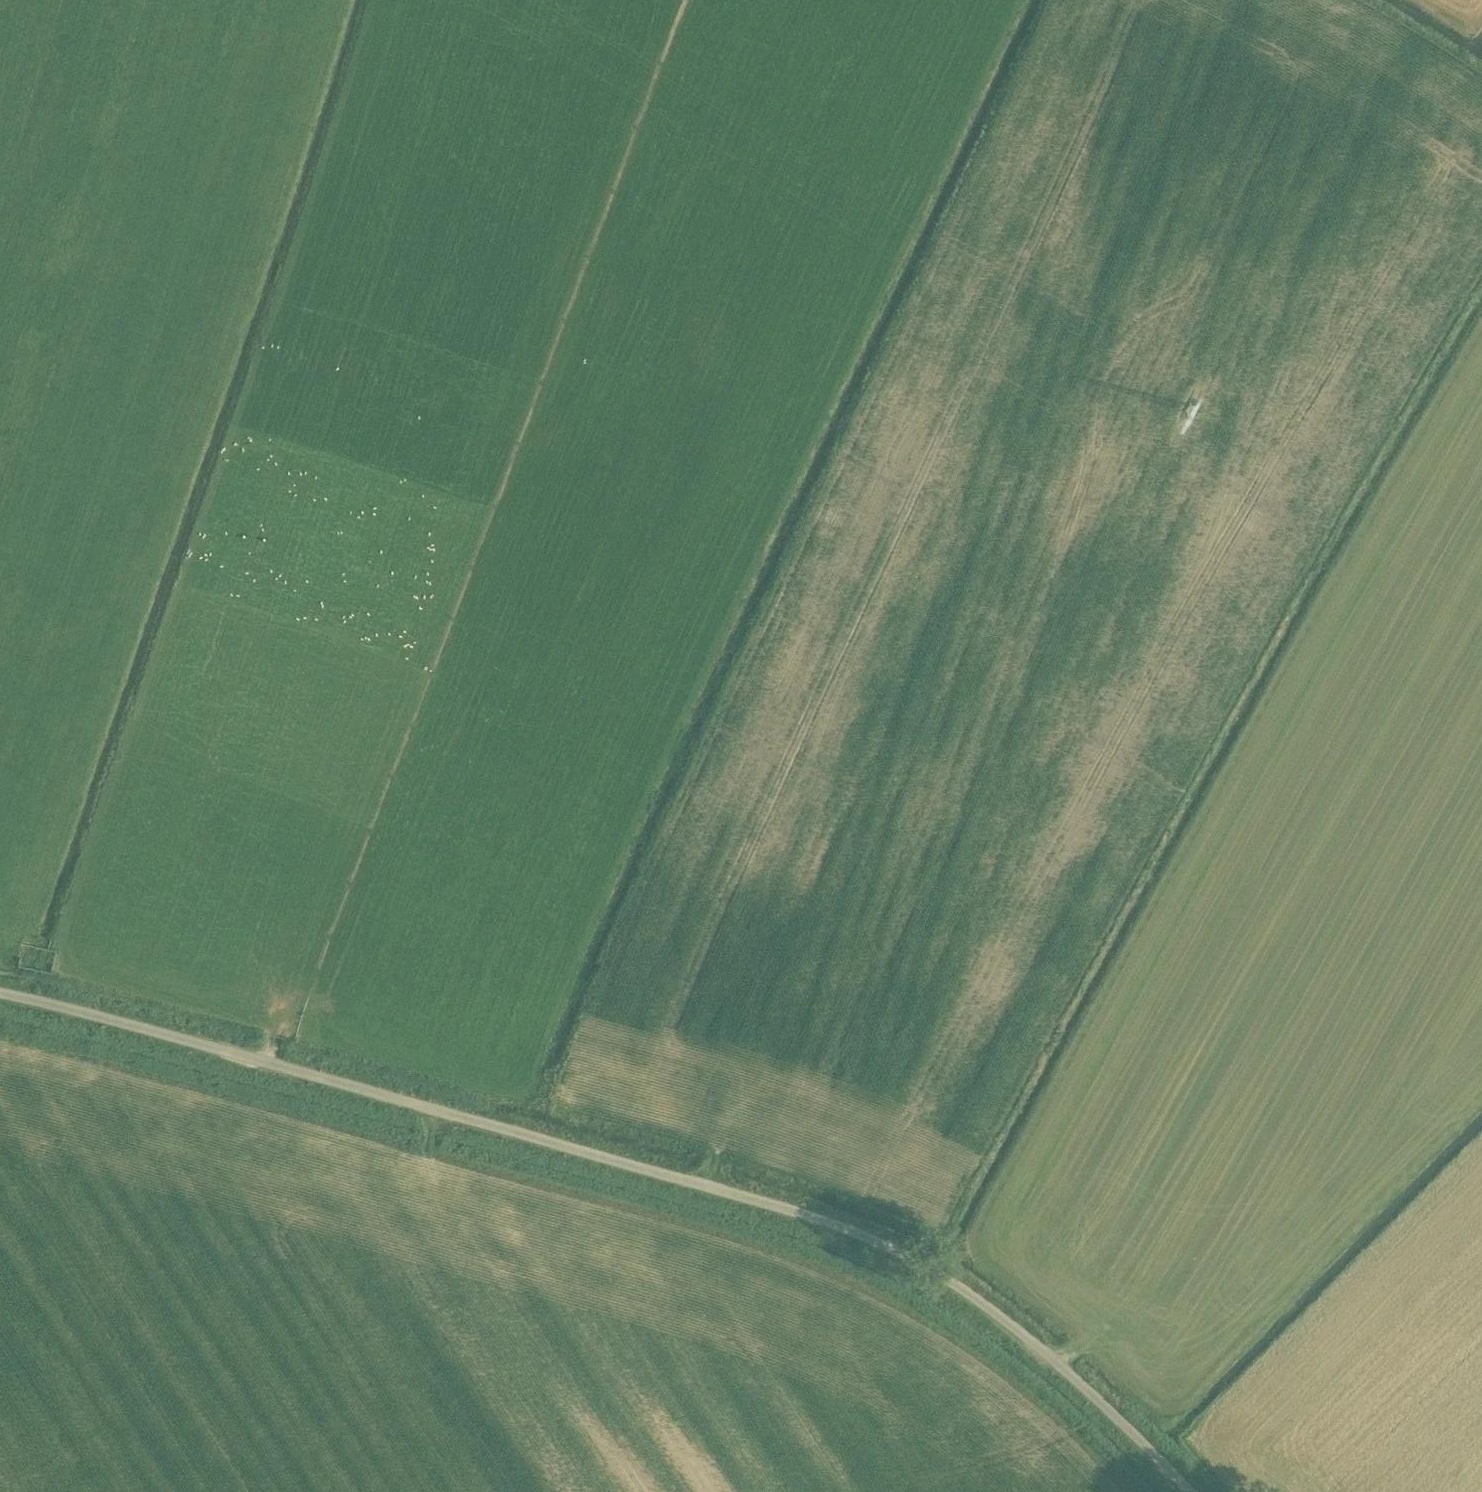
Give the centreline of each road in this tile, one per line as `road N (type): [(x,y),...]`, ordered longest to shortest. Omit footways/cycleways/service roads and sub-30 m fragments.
road 1 (unclassified): [(1193,1491),(993,1308),(840,1227),(0,993)]

